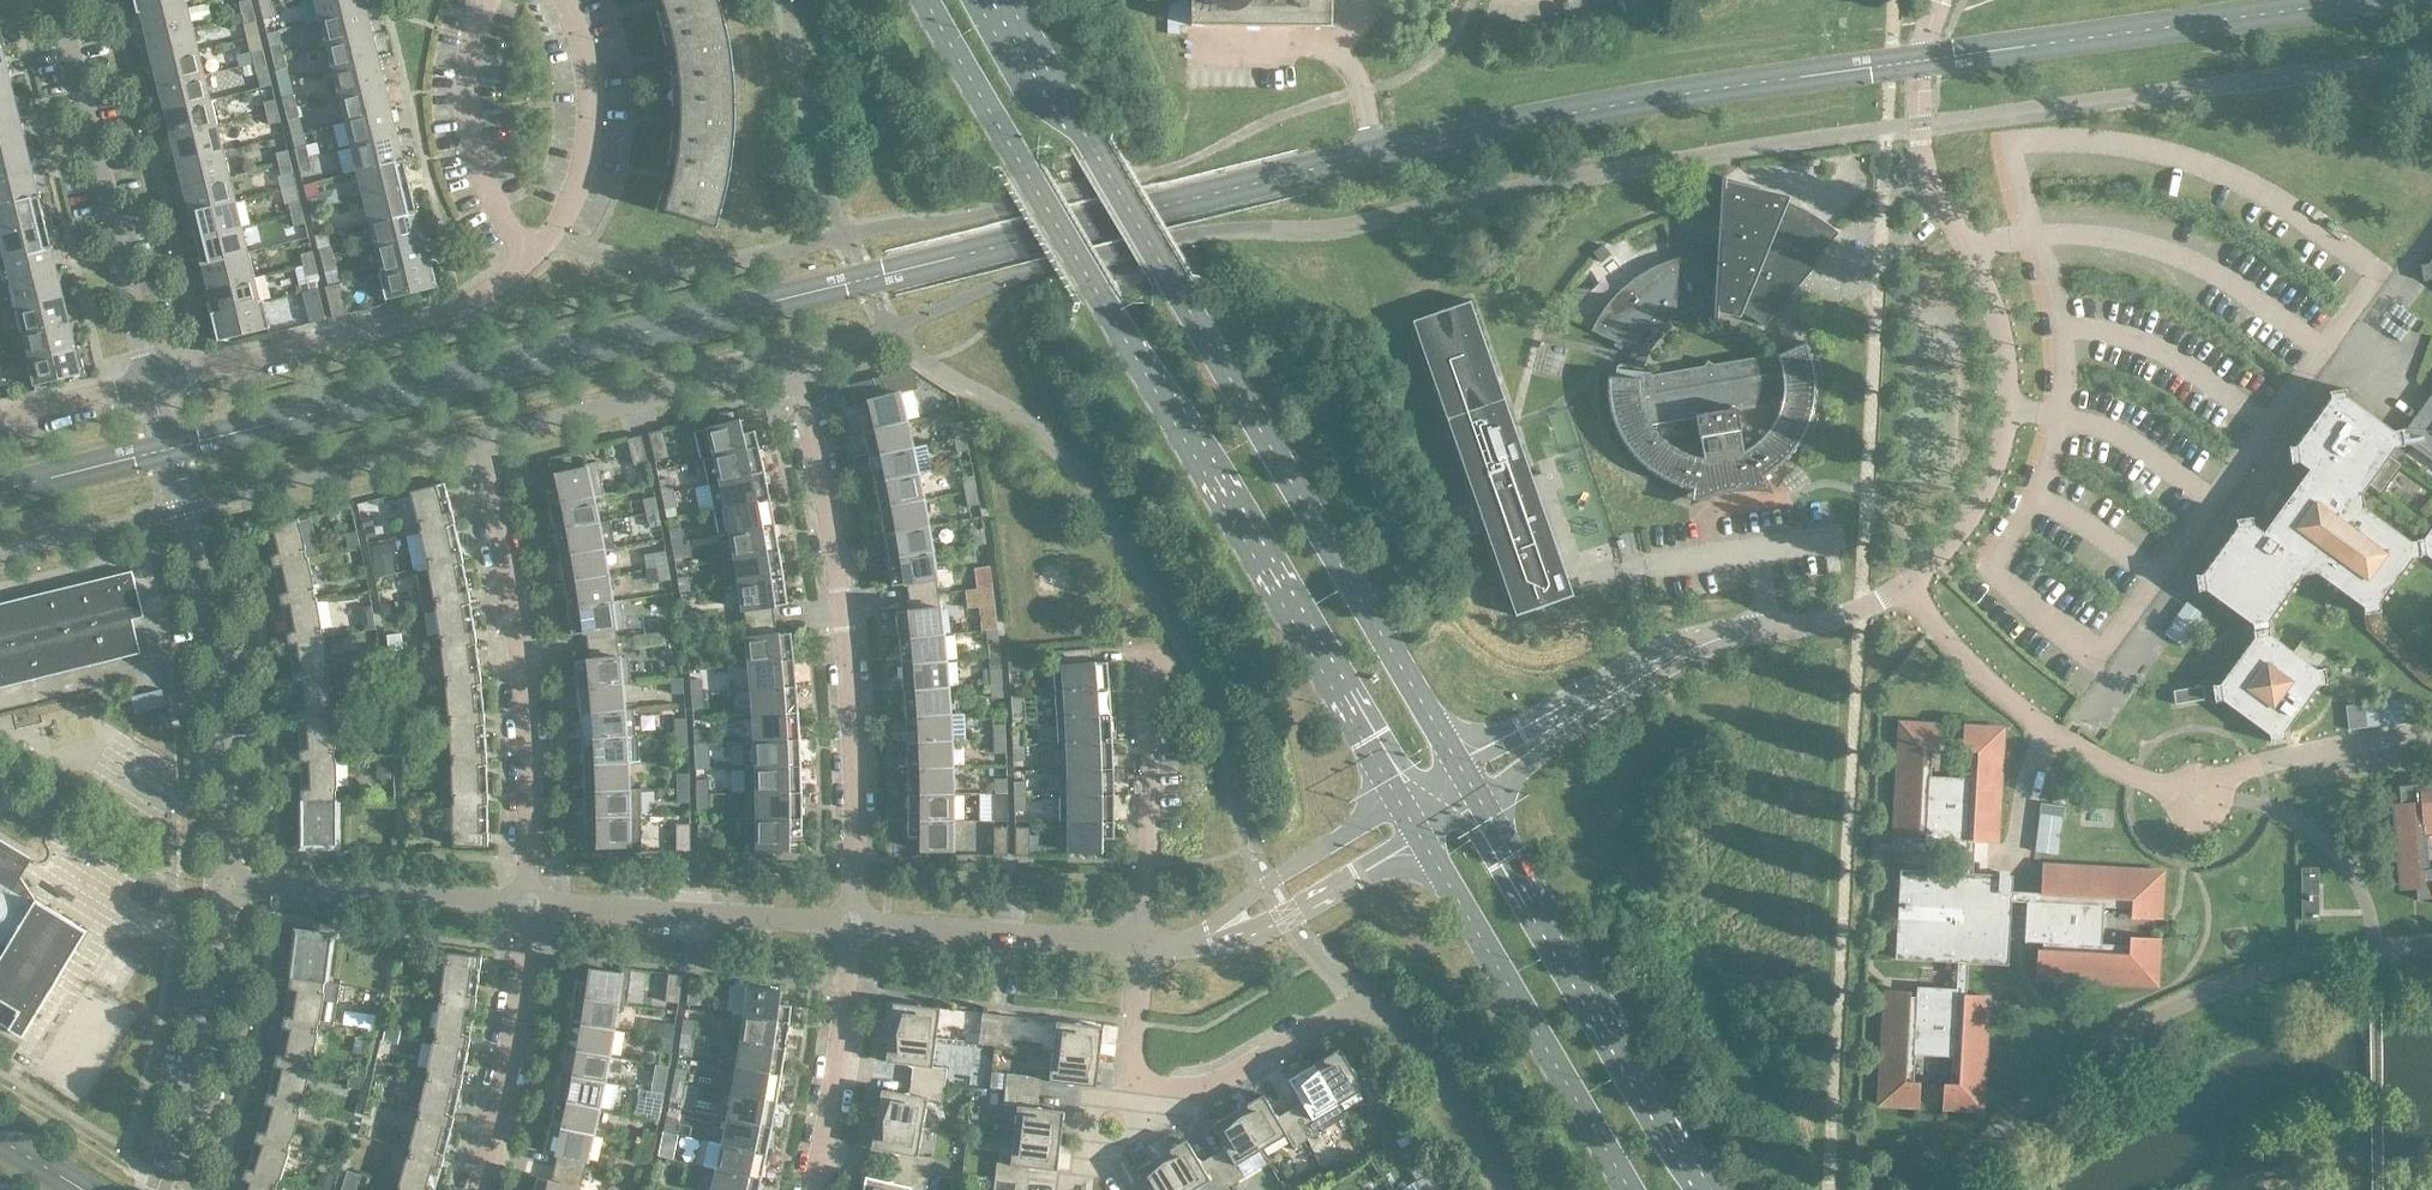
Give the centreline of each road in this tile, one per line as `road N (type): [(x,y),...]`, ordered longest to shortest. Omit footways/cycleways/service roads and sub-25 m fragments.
road 1 (secondary): [(926,0),(1398,799)]
road 2 (secondary): [(1458,762),(1000,0)]
road 3 (residential): [(858,920),(855,710),(796,371),(640,407)]
road 4 (unclassified): [(1907,583),(1976,511),(2007,410),(1994,327),(1929,190),(1918,130),(1921,63),(1941,0)]
road 5 (residential): [(529,897),(518,629),(479,445),(640,407)]
road 6 (unclassified): [(1907,583),(1966,673),(2059,741),(2121,770),(2200,784),(2260,763),(2431,733)]
road 7 (residential): [(153,381),(184,509),(222,731),(224,880)]
road 8 (residential): [(1497,1189),(1467,1111),(1419,1039),(1366,997),(1150,1112)]
road 9 (secondary): [(1707,1189),(1481,800)]
road 10 (secondary): [(1422,837),(1630,1189)]
road 11 (residential): [(60,0),(153,381)]
road 12 (unclassified): [(1589,702),(1688,643),(1860,609),(1907,583)]
road 13 (residential): [(529,897),(858,920)]
road 14 (residential): [(224,880),(211,998),(155,1189)]
road 15 (residential): [(224,880),(529,897)]
road 16 (residential): [(474,1189),(497,1110),(529,897)]
road 17 (residential): [(858,920),(1144,945)]
road 18 (residential): [(1144,945),(1144,663)]
road 19 (residential): [(819,1189),(858,920)]
road 20 (unclassified): [(1215,934),(1287,913),(1422,837)]
road 21 (unclassified): [(1398,799),(1269,879),(1215,934)]
road 22 (residential): [(1150,1112),(1139,1142),(1125,1150),(1105,1150),(1089,1139),(1084,1120),(1095,1099),(1125,1090)]
road 23 (residential): [(153,381),(0,416)]
road 24 (residential): [(1125,1090),(1144,945)]
road 25 (unclassified): [(1481,800),(1589,702)]
road 26 (unclassified): [(1589,702),(1458,762)]

